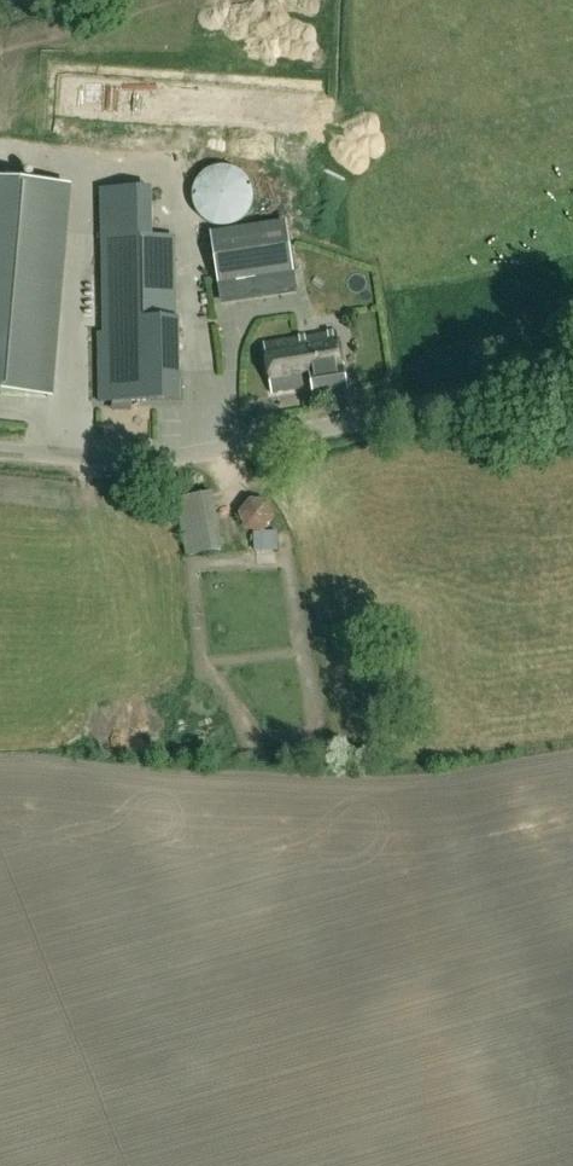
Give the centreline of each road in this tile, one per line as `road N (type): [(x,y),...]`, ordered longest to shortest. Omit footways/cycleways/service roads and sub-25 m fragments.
road 1 (unclassified): [(572,370),(169,459),(0,451)]

